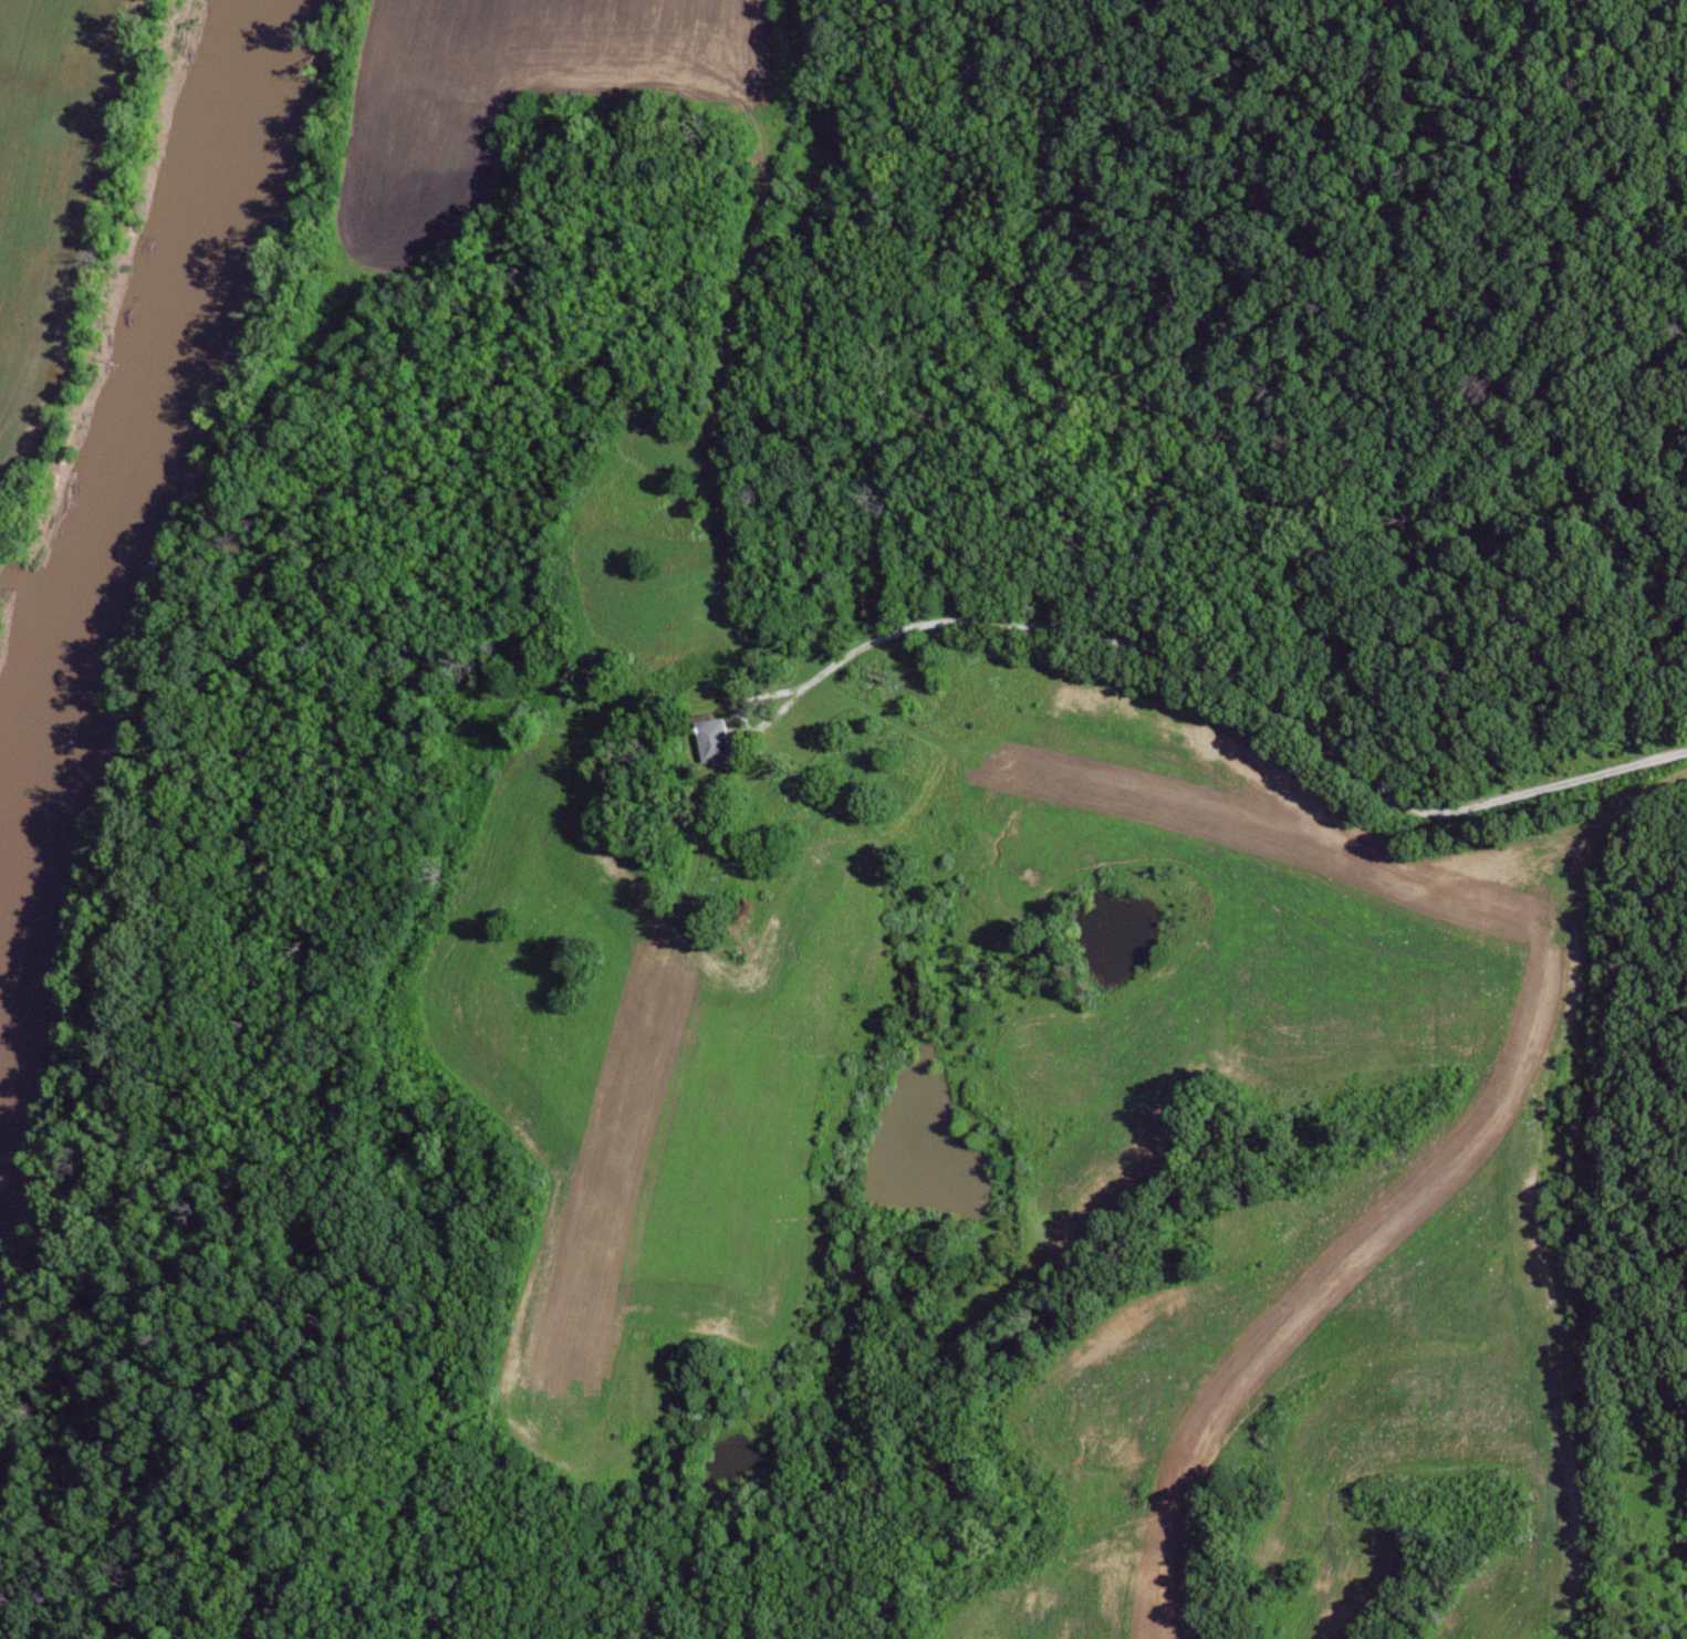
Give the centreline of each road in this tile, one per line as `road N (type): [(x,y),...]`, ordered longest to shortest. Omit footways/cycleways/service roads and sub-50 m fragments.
road 1 (residential): [(954,580),(1257,685),(1406,807),(1452,808),(1686,755)]

